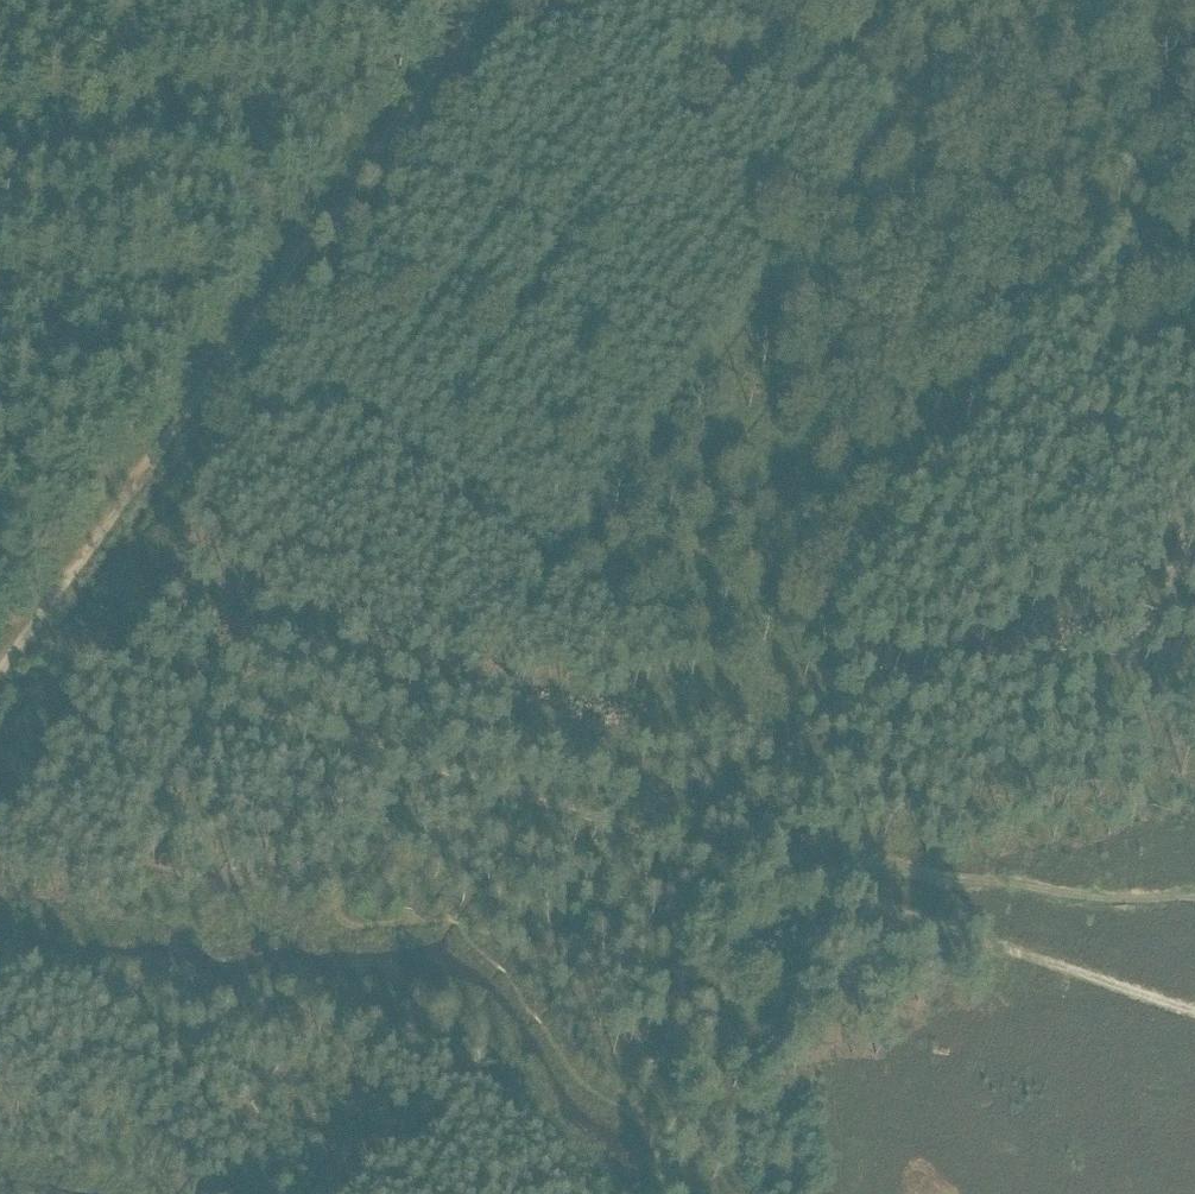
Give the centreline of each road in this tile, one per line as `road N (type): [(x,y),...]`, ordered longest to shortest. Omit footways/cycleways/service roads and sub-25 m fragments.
road 1 (track): [(38,634),(835,886),(1194,1016)]
road 2 (track): [(0,686),(503,0)]
road 3 (track): [(1194,893),(1081,895),(901,877),(790,893),(746,939),(728,1068),(681,1128),(686,1193)]
road 4 (track): [(735,0),(1194,250)]

